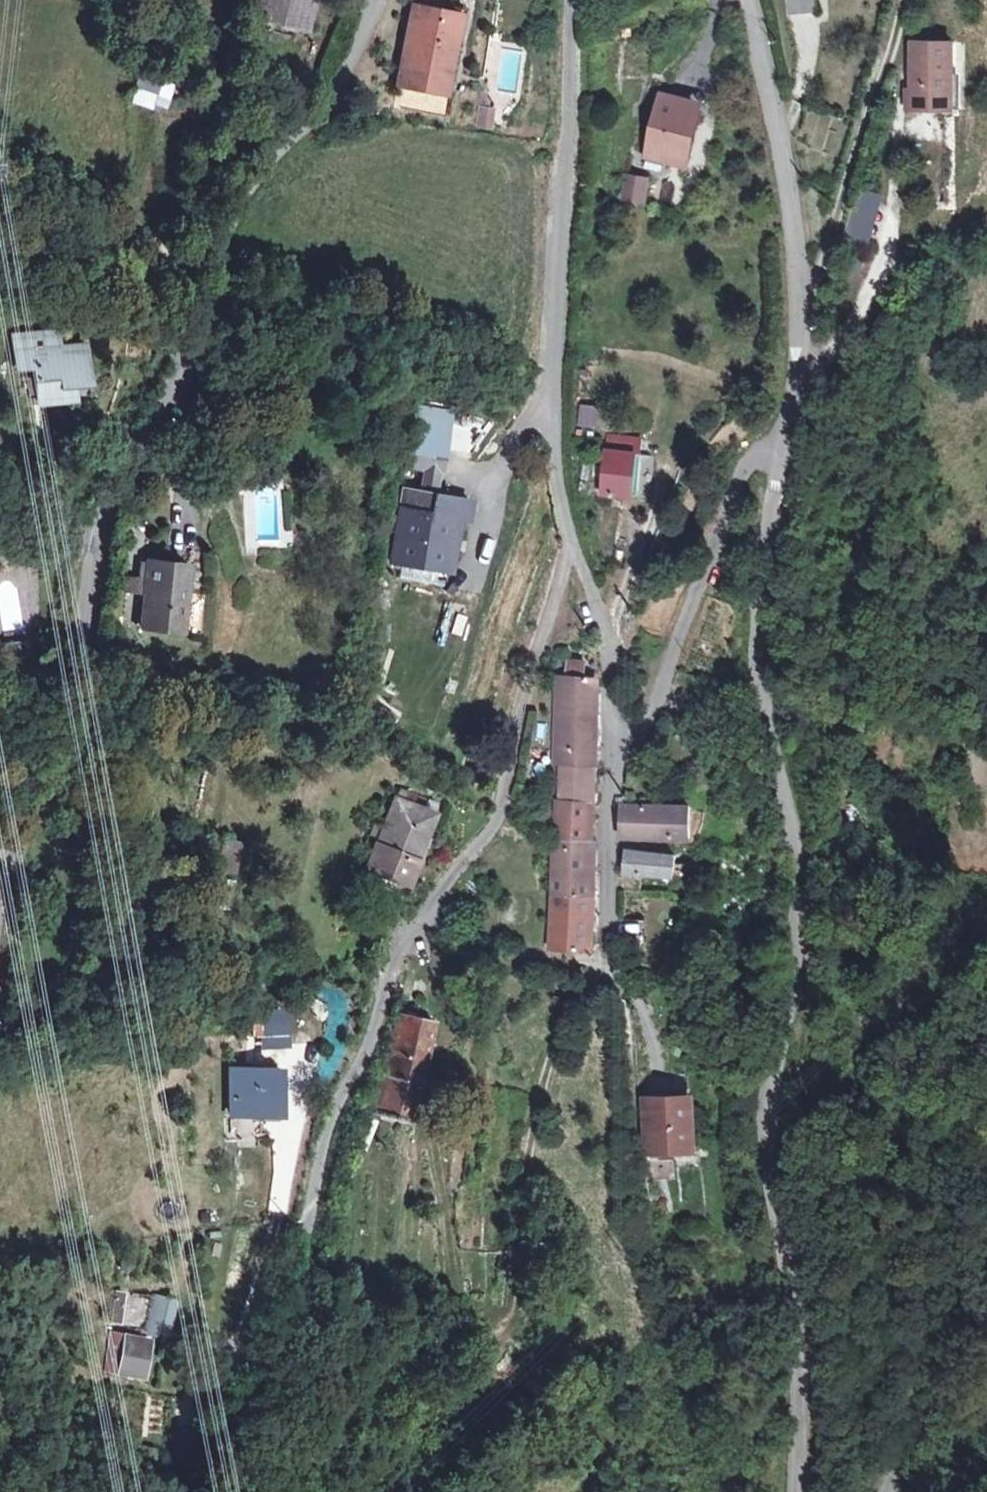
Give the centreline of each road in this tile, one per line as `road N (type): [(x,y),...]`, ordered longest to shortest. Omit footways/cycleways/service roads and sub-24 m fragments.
road 1 (unclassified): [(802,1491),(795,1335),(771,1181),(799,1014),(807,873),(776,759),(762,648),(783,447)]
road 2 (unclassified): [(408,0),(328,136),(276,179),(134,470),(59,683),(44,785),(13,859),(0,923)]
road 3 (residential): [(200,1491),(295,1270),(317,1207),(328,1131),(376,1005),(410,935),(500,826),(545,637),(575,556)]
road 4 (residential): [(575,556),(552,428),(576,0)]
road 5 (unclassified): [(783,447),(803,374),(806,292),(752,0)]
road 6 (residential): [(626,745),(644,740),(658,712),(746,460),(783,447)]
road 7 (residential): [(986,1311),(915,1414),(892,1491)]
road 8 (residential): [(626,745),(615,733),(604,617),(575,556)]

